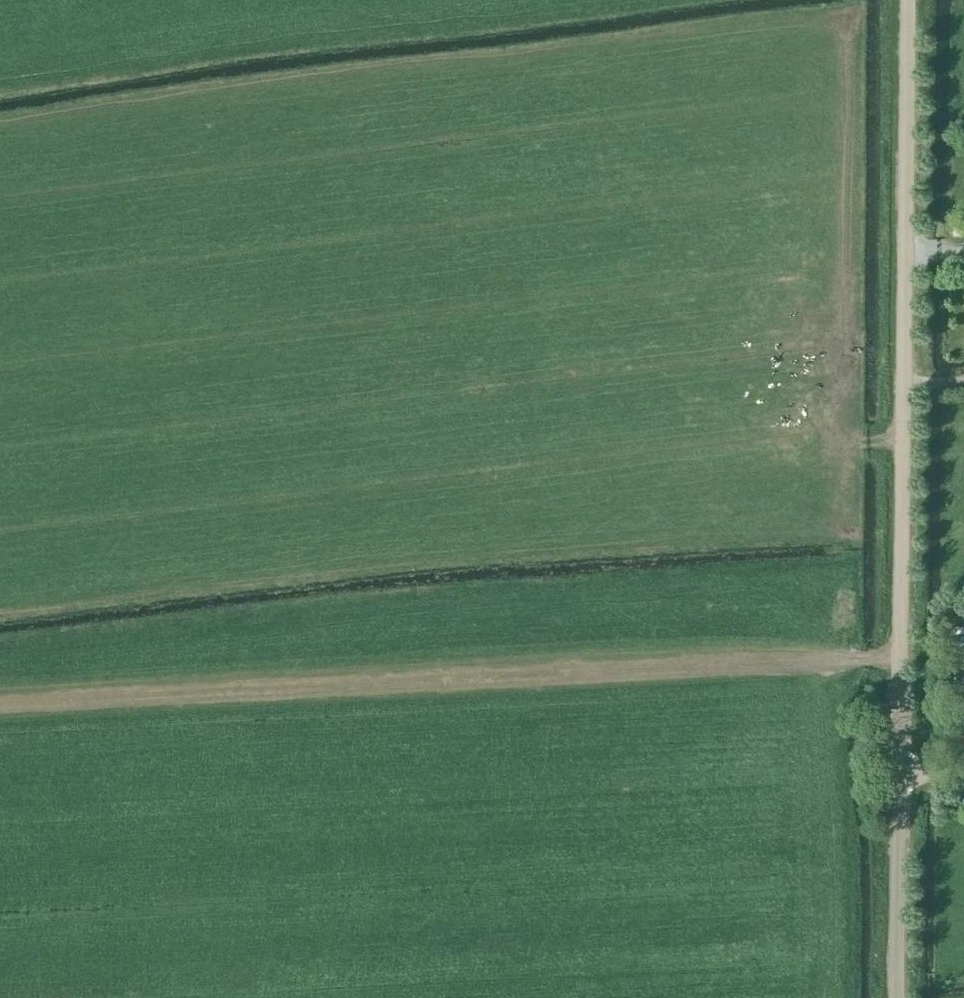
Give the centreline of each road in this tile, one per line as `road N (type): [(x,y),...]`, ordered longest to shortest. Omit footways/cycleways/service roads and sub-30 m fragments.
road 1 (unclassified): [(894,997),(905,0)]

